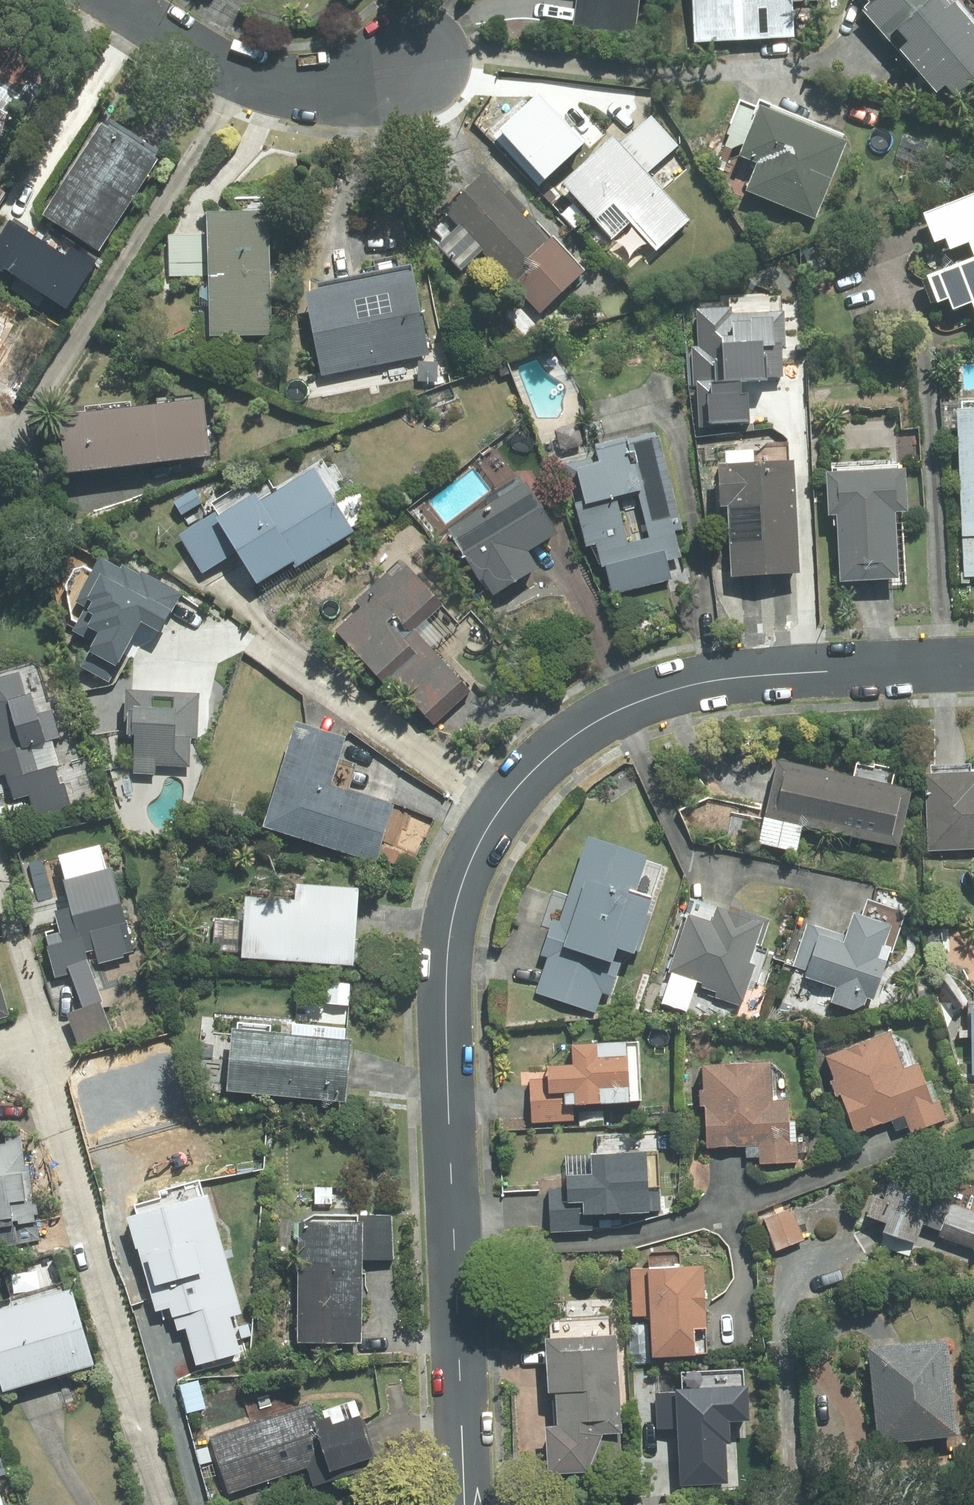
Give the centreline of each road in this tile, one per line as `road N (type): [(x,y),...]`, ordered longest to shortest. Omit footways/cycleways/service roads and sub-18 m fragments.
road 1 (residential): [(973,663),(705,682),(633,702),(555,751),(503,805),(454,917),(446,997),(466,1504)]
road 2 (residential): [(437,71),(315,81),(230,71),(117,0)]

